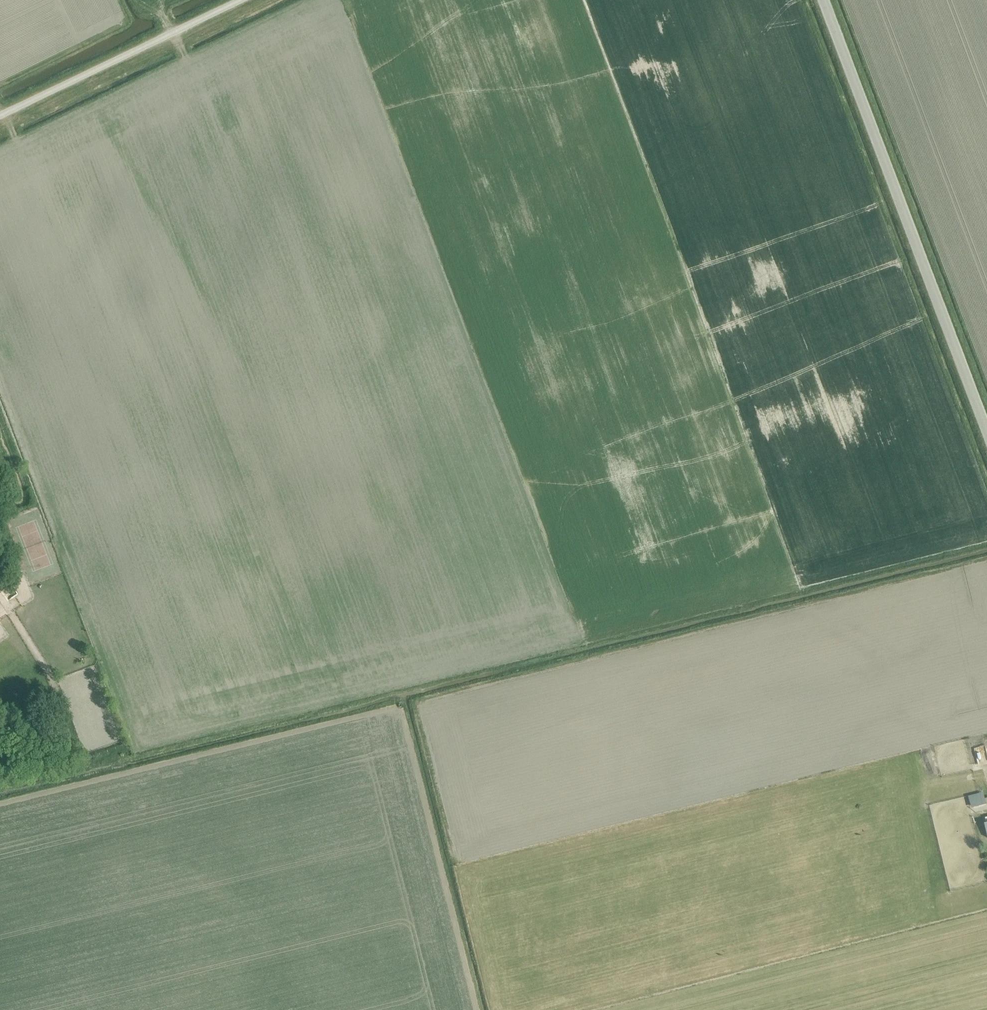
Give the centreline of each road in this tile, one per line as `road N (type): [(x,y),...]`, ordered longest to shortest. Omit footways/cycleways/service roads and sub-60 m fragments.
road 1 (unclassified): [(986,428),(823,0)]
road 2 (unclassified): [(0,115),(238,0)]

